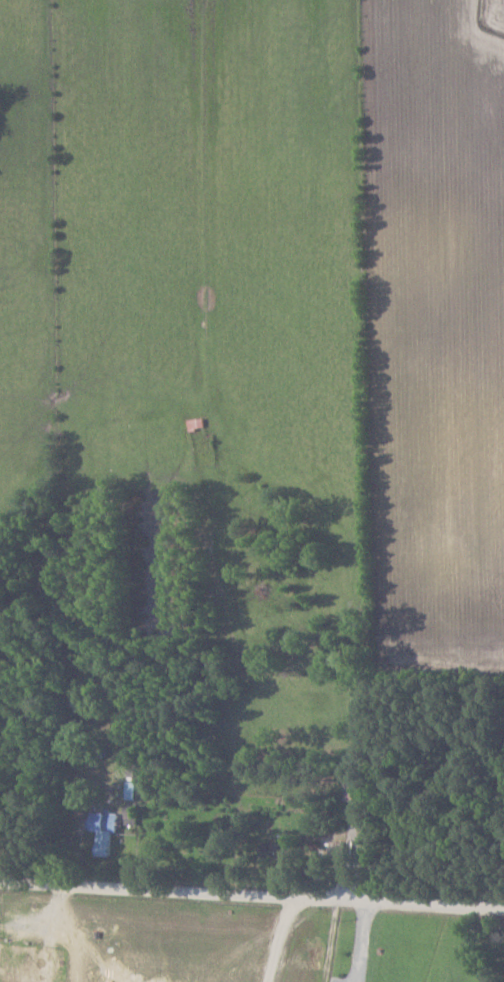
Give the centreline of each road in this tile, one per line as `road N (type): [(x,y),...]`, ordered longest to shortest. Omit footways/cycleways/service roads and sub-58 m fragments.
road 1 (residential): [(503,903),(0,875)]

